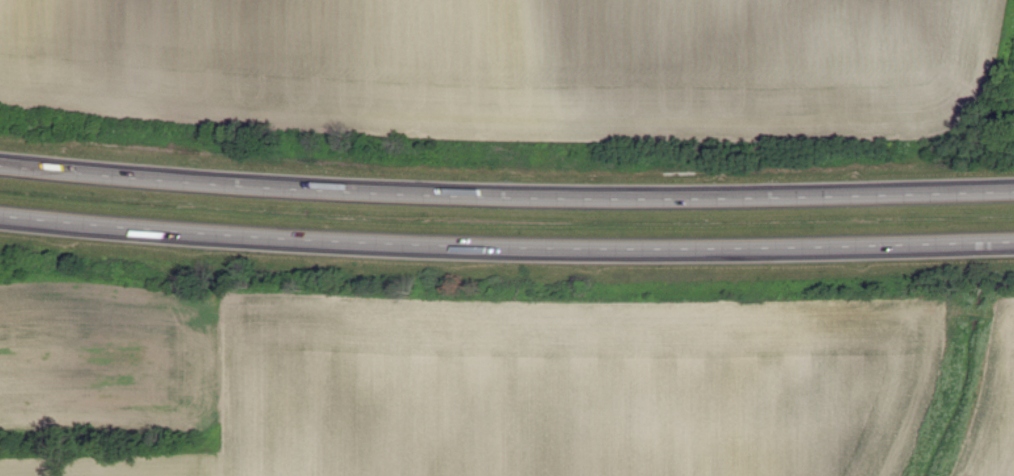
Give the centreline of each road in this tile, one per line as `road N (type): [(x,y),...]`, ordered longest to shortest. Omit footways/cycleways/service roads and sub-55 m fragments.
road 1 (motorway): [(1013,192),(570,201),(255,189),(0,168)]
road 2 (motorway): [(0,218),(435,248),(1013,243)]

